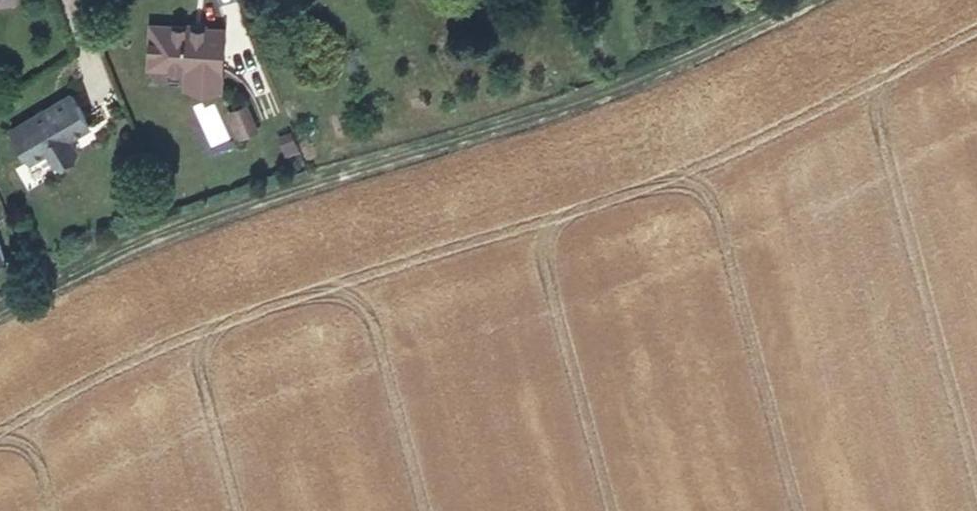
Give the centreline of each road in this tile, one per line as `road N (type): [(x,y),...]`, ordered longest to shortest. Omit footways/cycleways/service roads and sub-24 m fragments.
road 1 (track): [(795,0),(617,89),(146,242),(0,310)]

